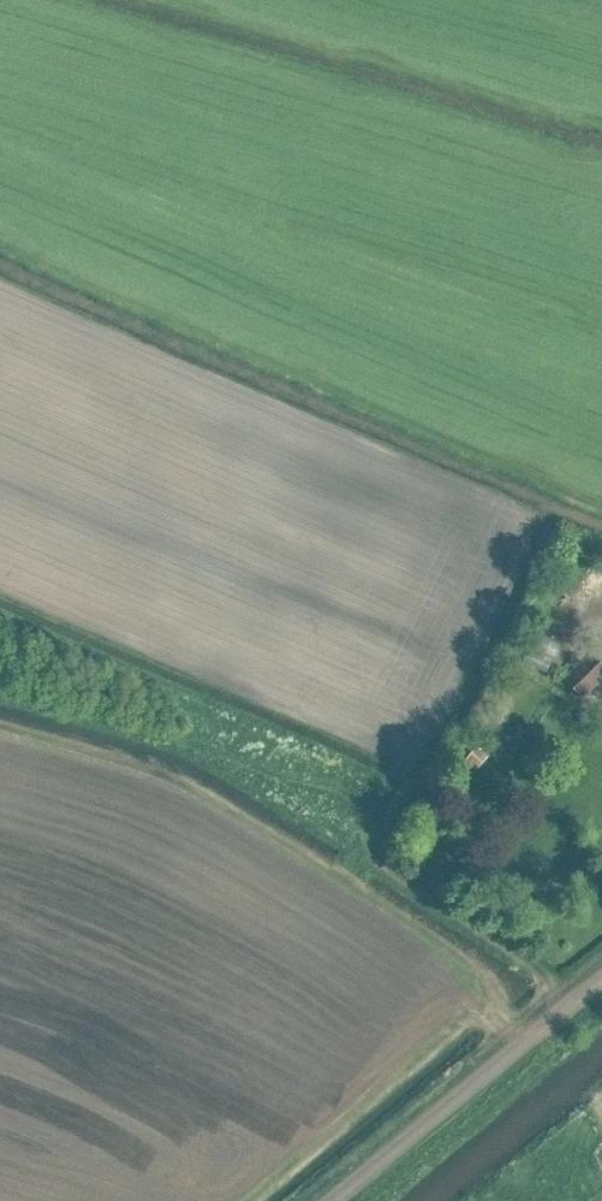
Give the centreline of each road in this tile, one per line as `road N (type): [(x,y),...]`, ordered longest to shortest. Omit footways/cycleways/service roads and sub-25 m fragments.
road 1 (unclassified): [(338,1200),(601,978)]

